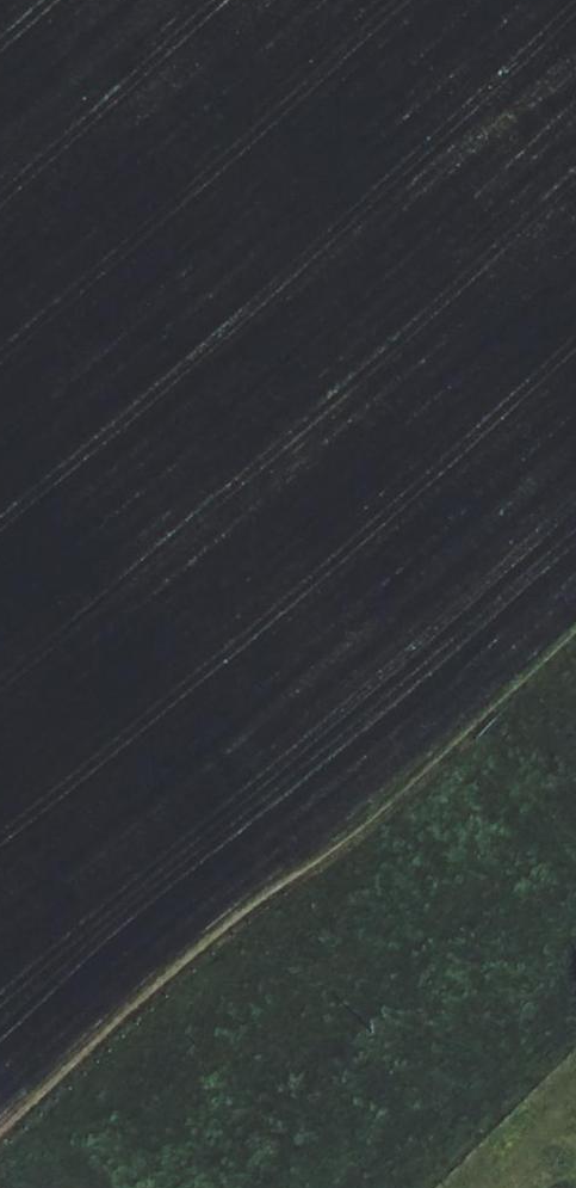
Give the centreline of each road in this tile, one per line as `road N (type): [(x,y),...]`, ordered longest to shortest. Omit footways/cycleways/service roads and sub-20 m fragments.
road 1 (track): [(436,765),(211,932),(0,1130)]

